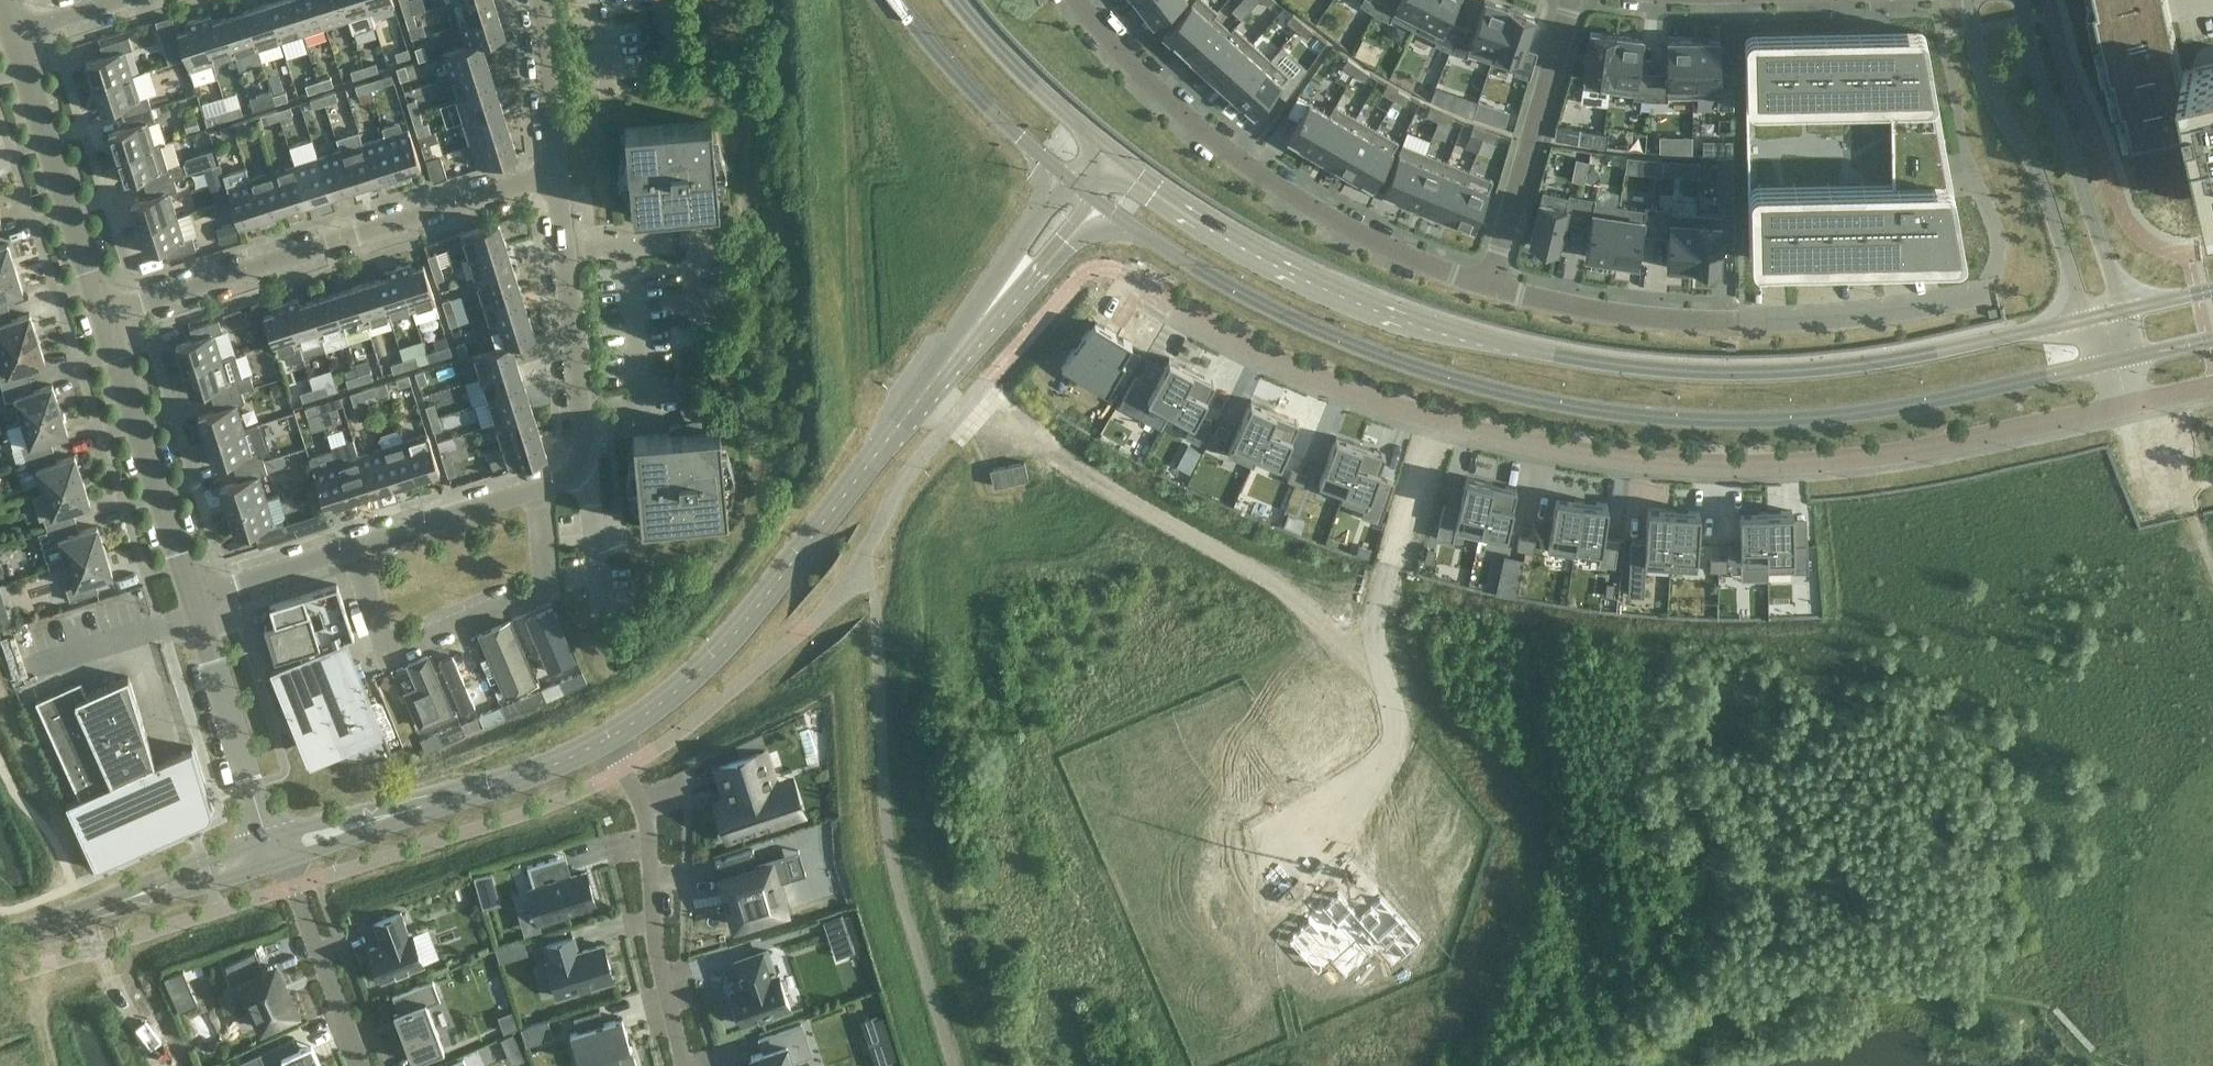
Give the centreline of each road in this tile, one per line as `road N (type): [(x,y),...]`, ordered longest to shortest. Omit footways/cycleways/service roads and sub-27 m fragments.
road 1 (primary): [(1097,201),(1226,289),(1334,341),(1468,387),(1564,404),(1704,417),(1875,409),(2121,357)]
road 2 (primary): [(2085,320),(1831,370),(1708,371),(1545,352),(1412,320),(1335,289),(1113,157)]
road 3 (residential): [(1438,424),(1601,457),(1694,465),(1831,463),(2139,404)]
road 4 (tertiary): [(604,744),(713,658),(1012,284)]
road 5 (residential): [(1080,0),(1172,99),(1281,189),(1436,270),(1490,281)]
road 6 (residential): [(1490,281),(1591,310),(1733,321),(1860,315),(1984,292)]
road 7 (residential): [(101,321),(553,177)]
road 8 (residential): [(1438,424),(1374,621),(1396,745),(1298,845)]
road 9 (residential): [(537,491),(539,592),(389,656),(351,550)]
road 10 (residential): [(1121,275),(1287,366),(1438,424)]
road 11 (residential): [(1972,0),(1984,73),(2041,178),(2085,320)]
road 12 (residential): [(553,177),(582,459),(572,474),(537,491)]
road 13 (residential): [(604,744),(644,814),(657,959),(684,1065)]
road 14 (residential): [(2127,313),(2028,38),(2022,0)]
road 15 (residential): [(101,321),(13,37)]
road 16 (residential): [(190,603),(101,321)]
road 17 (residential): [(1568,0),(1490,281)]
road 18 (primary): [(896,0),(978,99),(1071,181)]
road 19 (unclassified): [(265,834),(190,603)]
road 20 (primary): [(1113,157),(954,0)]
road 21 (residential): [(365,1065),(281,861)]
road 22 (tertiary): [(400,816),(604,744)]
road 23 (residential): [(537,491),(351,550)]
road 24 (residential): [(536,0),(553,177)]
road 25 (residential): [(351,550),(190,603)]
road 26 (tertiary): [(131,898),(281,861)]
road 27 (tertiary): [(265,834),(131,898)]
road 28 (tertiary): [(0,941),(131,898)]
road 29 (tertiary): [(400,816),(347,815),(265,834)]
road 30 (tertiary): [(281,861),(400,816)]
road 31 (residential): [(13,37),(129,0)]
road 32 (tertiary): [(1071,181),(1034,228),(1012,284)]

